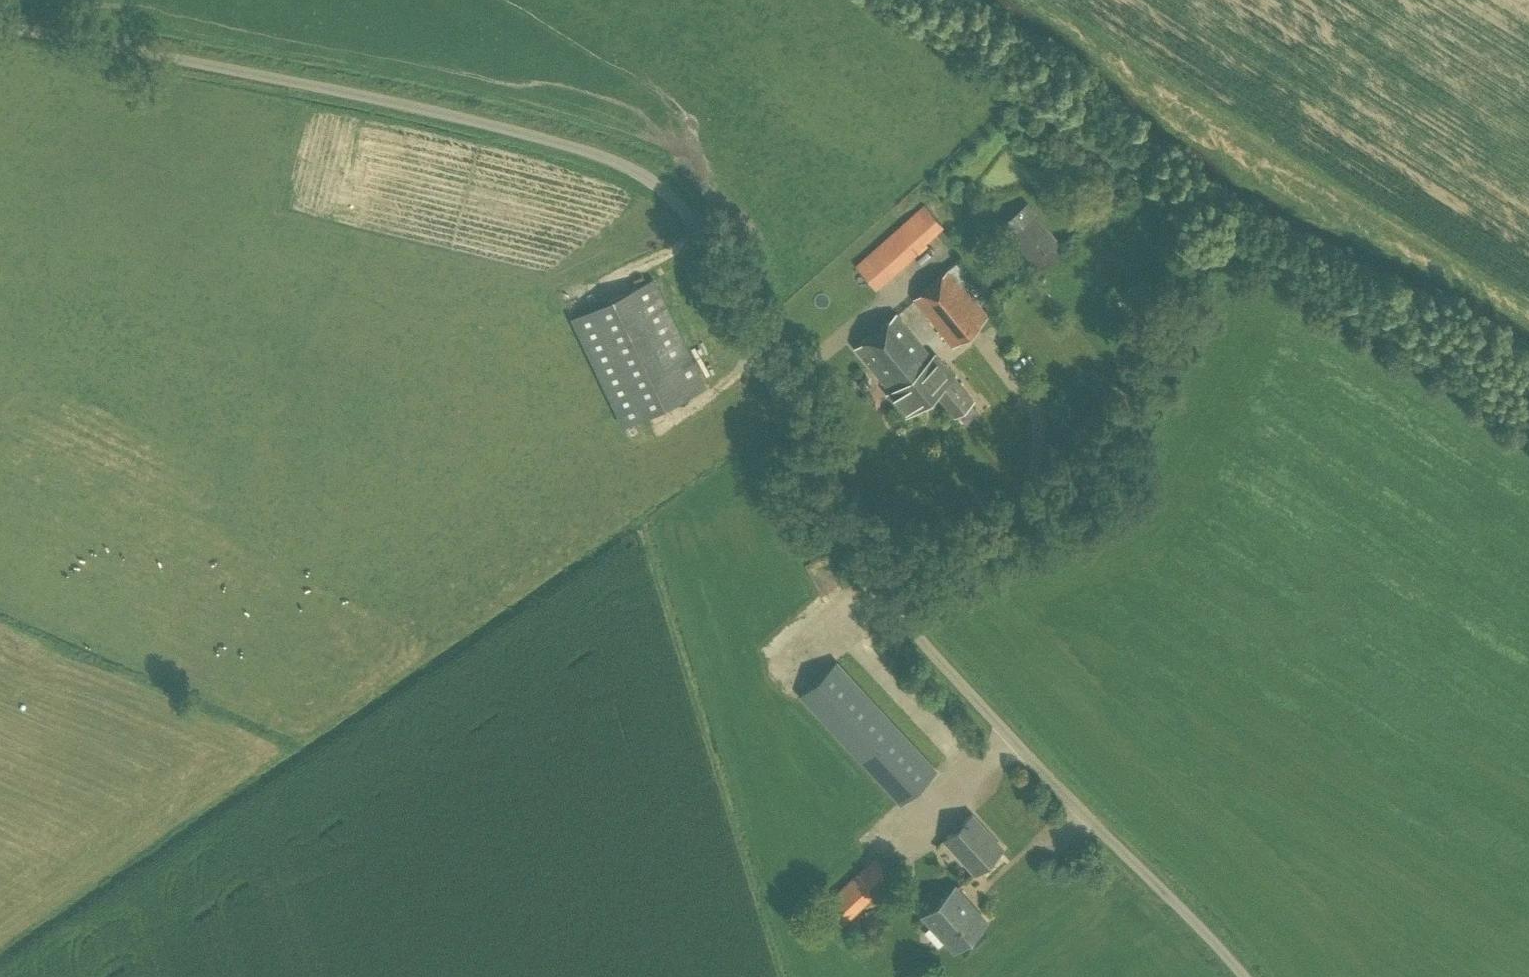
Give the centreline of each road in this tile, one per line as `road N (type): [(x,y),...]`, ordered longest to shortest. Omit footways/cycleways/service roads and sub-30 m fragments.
road 1 (unclassified): [(1245,976),(885,599),(830,511),(701,241),(652,183),(612,160),(386,100),(0,26)]

